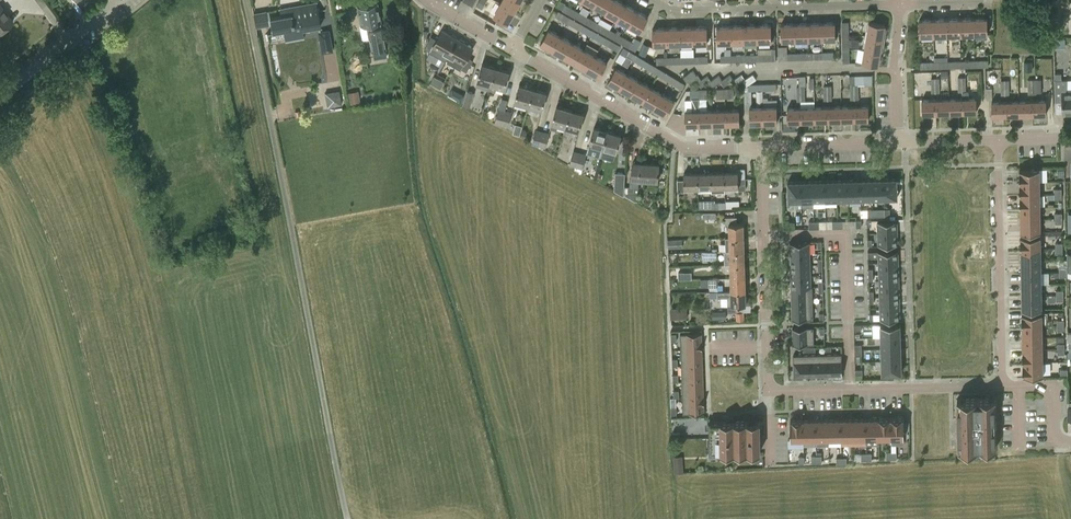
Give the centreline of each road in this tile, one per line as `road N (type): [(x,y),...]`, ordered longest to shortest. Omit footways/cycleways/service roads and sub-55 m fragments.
road 1 (residential): [(1002,387),(768,390),(761,147)]
road 2 (residential): [(761,147),(686,148),(512,50)]
road 3 (residential): [(901,3),(677,10),(652,0)]
road 4 (residential): [(997,139),(1002,387)]
road 5 (unclassified): [(0,100),(123,0)]
road 6 (residential): [(899,144),(761,147)]
road 7 (residential): [(1070,440),(1055,440),(1055,386),(1002,387)]

